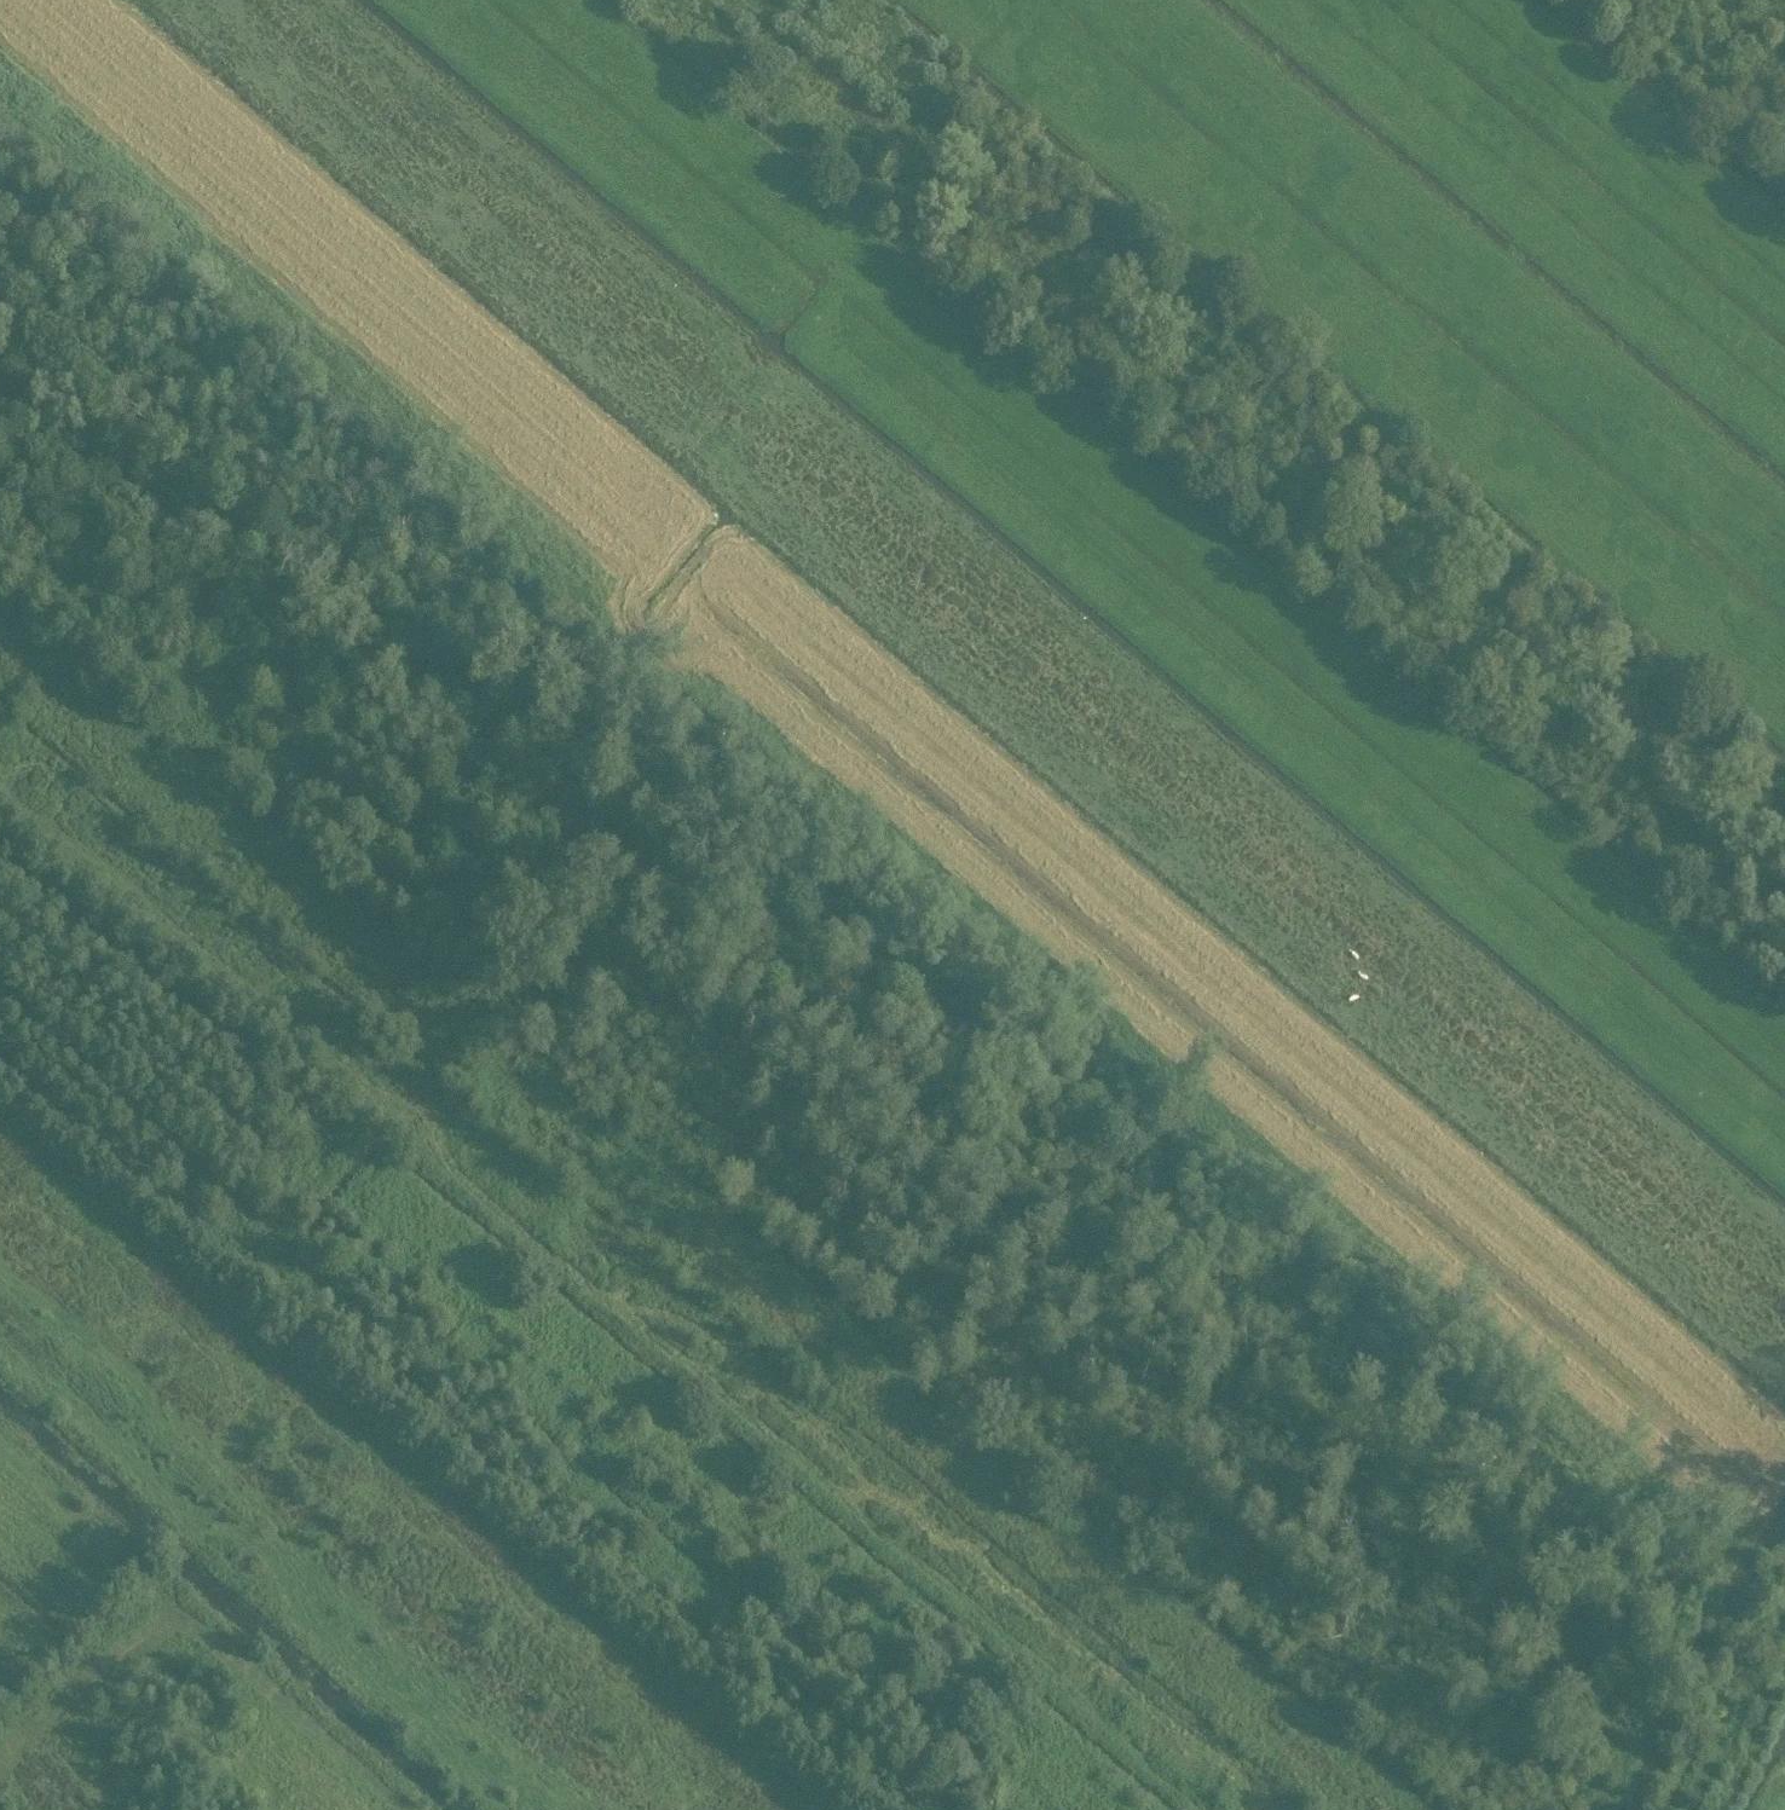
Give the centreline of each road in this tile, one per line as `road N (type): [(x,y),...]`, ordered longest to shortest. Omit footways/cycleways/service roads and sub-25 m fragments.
road 1 (track): [(412,1809),(182,1610),(0,1780)]
road 2 (track): [(951,141),(866,121),(726,0)]
road 3 (track): [(1784,1683),(1722,1809)]

